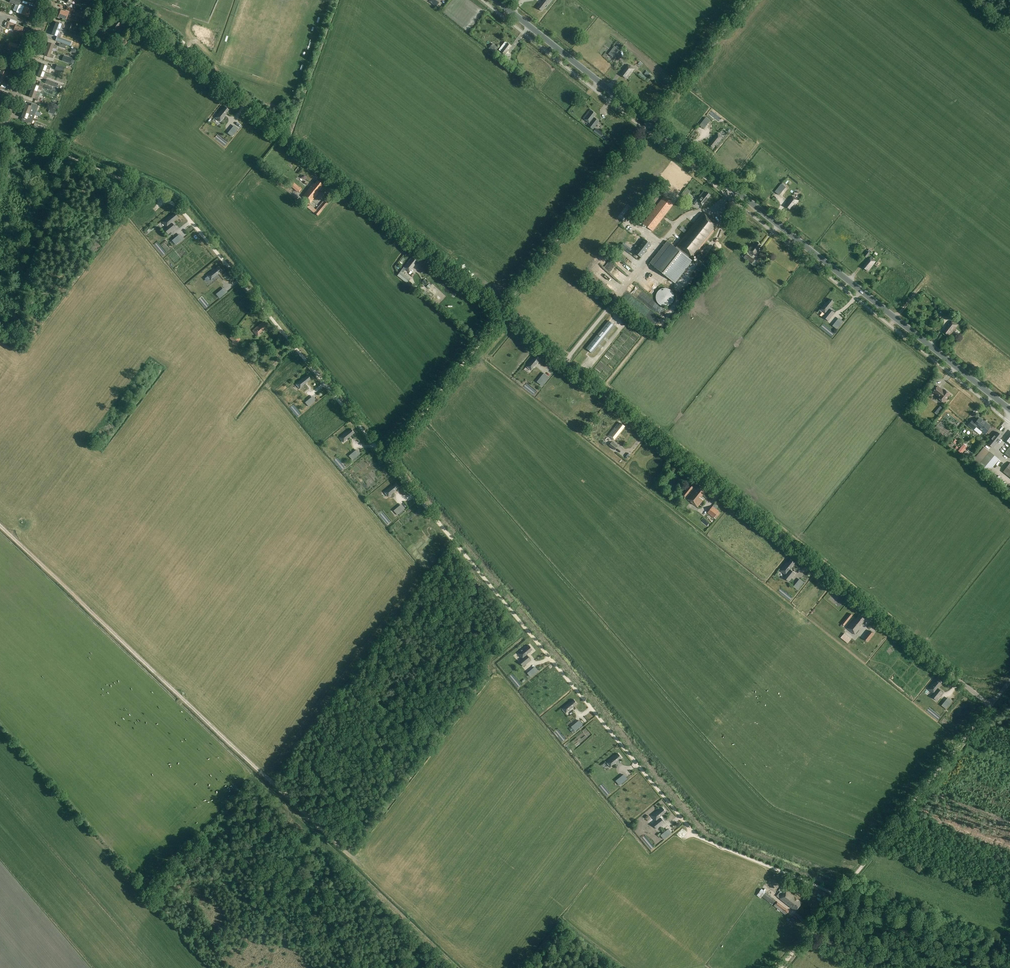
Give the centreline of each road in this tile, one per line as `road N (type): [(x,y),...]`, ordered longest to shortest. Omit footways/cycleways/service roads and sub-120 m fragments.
road 1 (unclassified): [(990,706),(112,0)]
road 2 (primary): [(1009,410),(497,0)]
road 3 (track): [(748,0),(386,459)]
road 4 (track): [(386,459),(693,832),(717,845)]
road 5 (track): [(0,527),(355,863)]
road 6 (track): [(47,147),(180,210),(386,459)]
road 7 (track): [(839,894),(982,717)]
road 8 (track): [(724,848),(837,897)]

